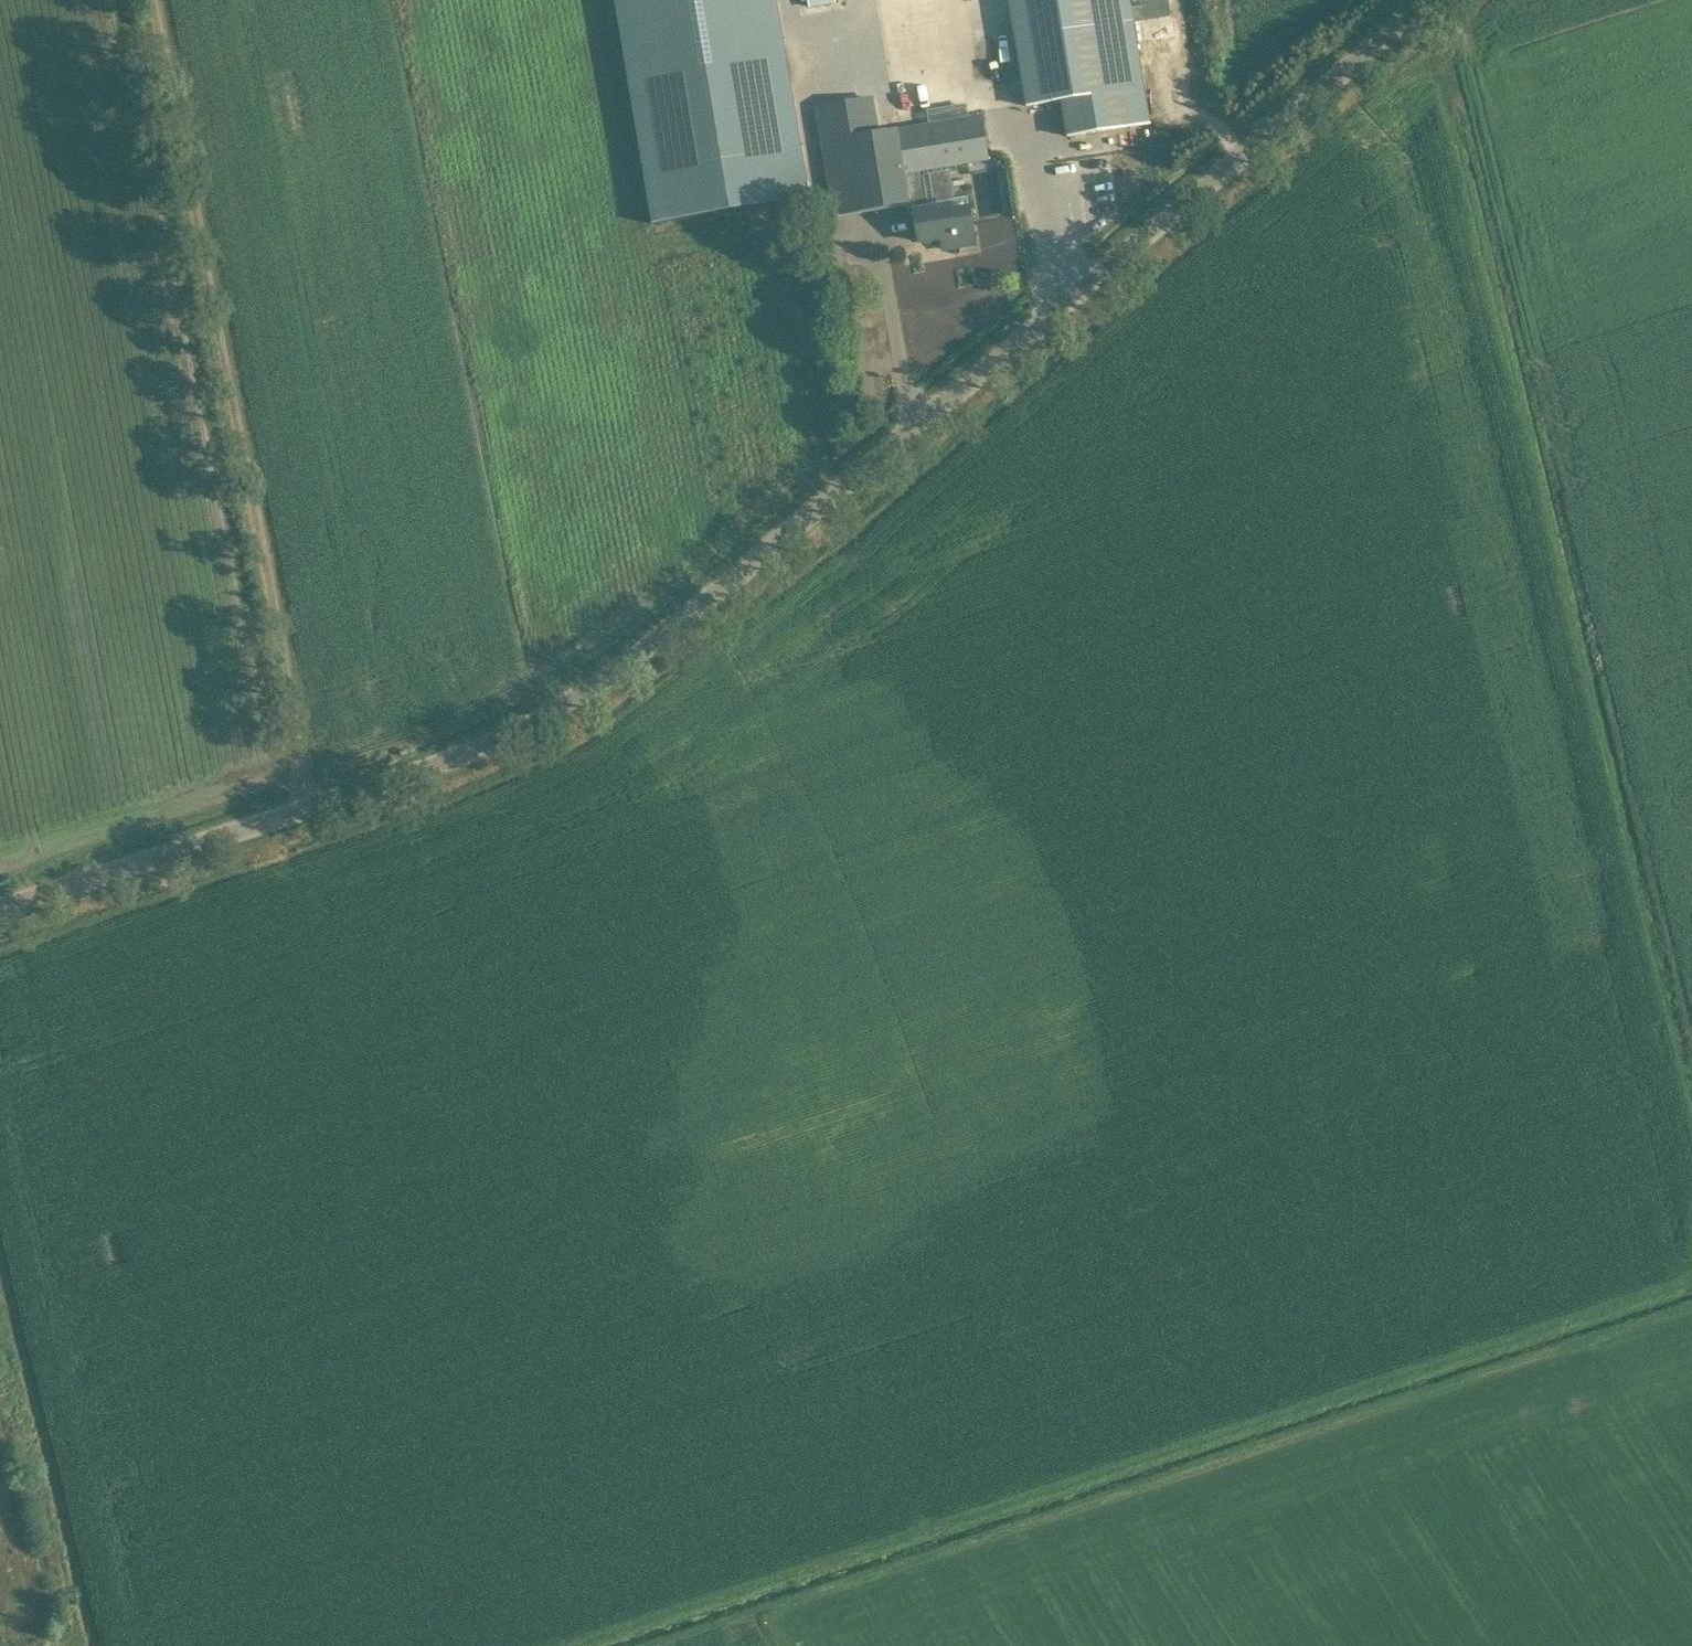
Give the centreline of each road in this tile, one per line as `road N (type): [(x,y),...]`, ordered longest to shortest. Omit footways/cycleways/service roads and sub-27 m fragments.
road 1 (unclassified): [(0,914),(462,768),(557,721),(666,645),(1430,0)]
road 2 (track): [(293,818),(132,0)]

